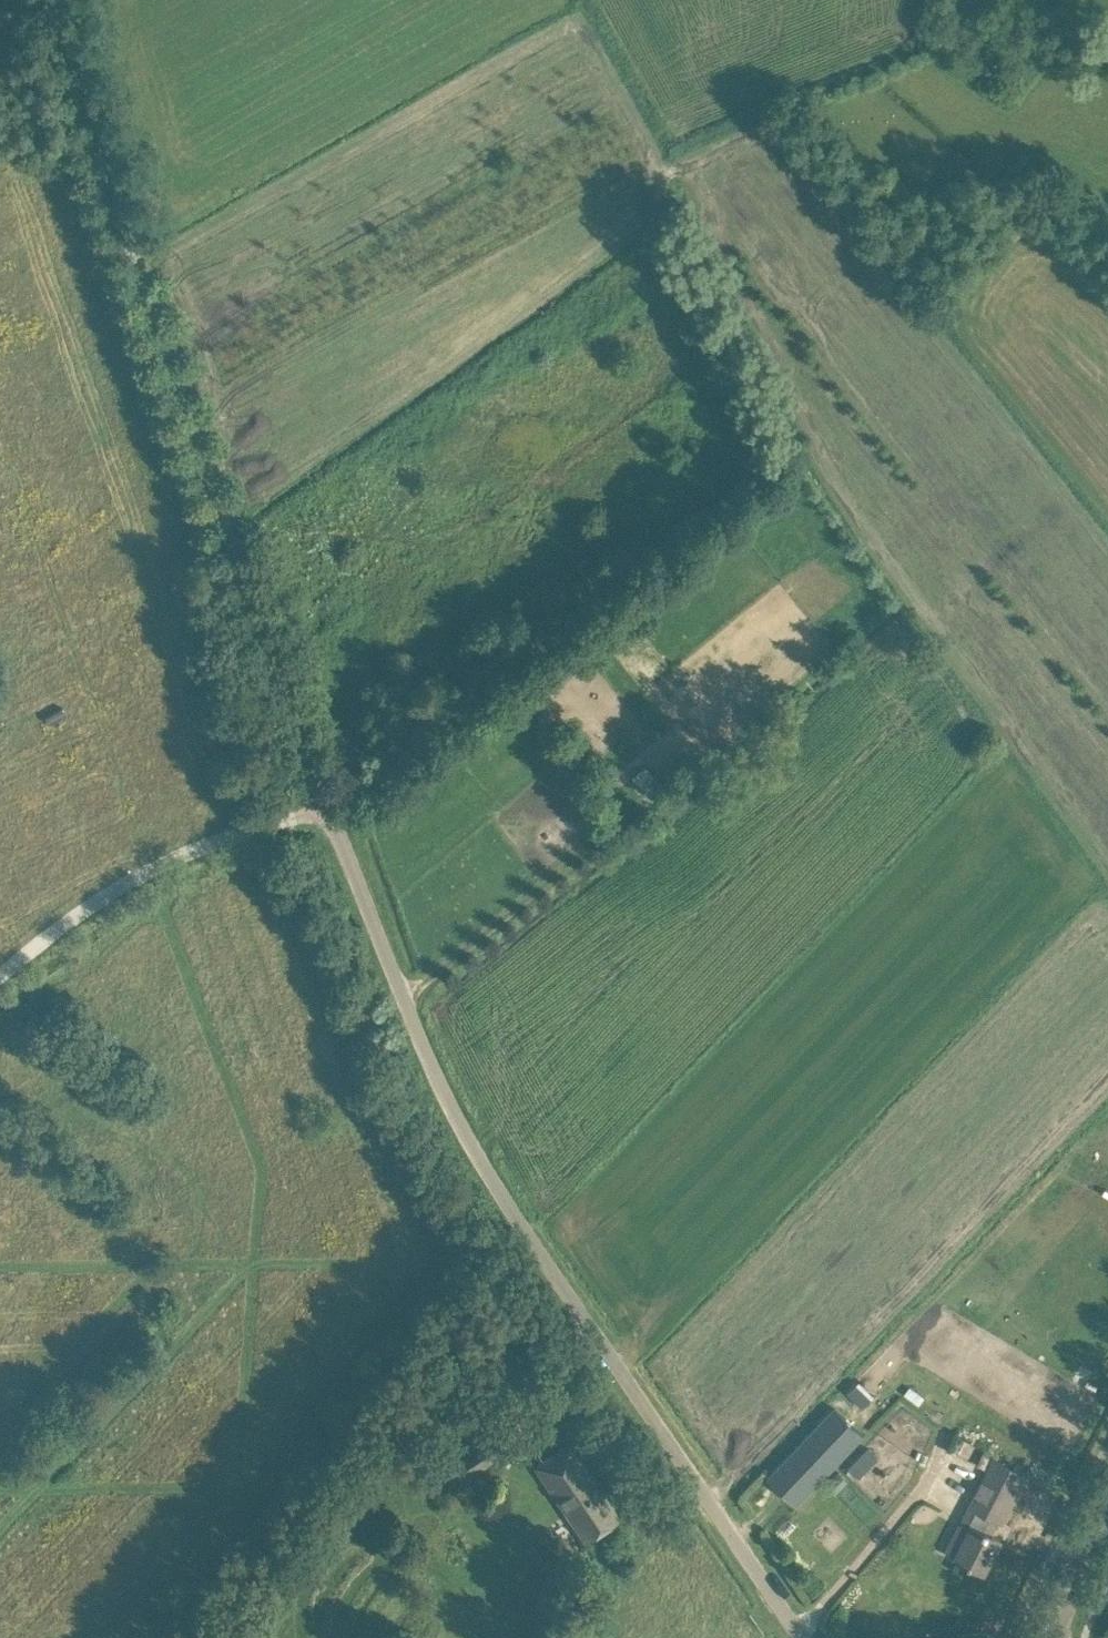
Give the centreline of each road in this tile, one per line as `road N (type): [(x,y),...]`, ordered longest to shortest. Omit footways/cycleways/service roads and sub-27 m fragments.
road 1 (unclassified): [(803,1637),(506,1204),(432,1067),(326,806),(182,403),(57,3)]
road 2 (tertiary): [(1054,1637),(1107,1513)]

